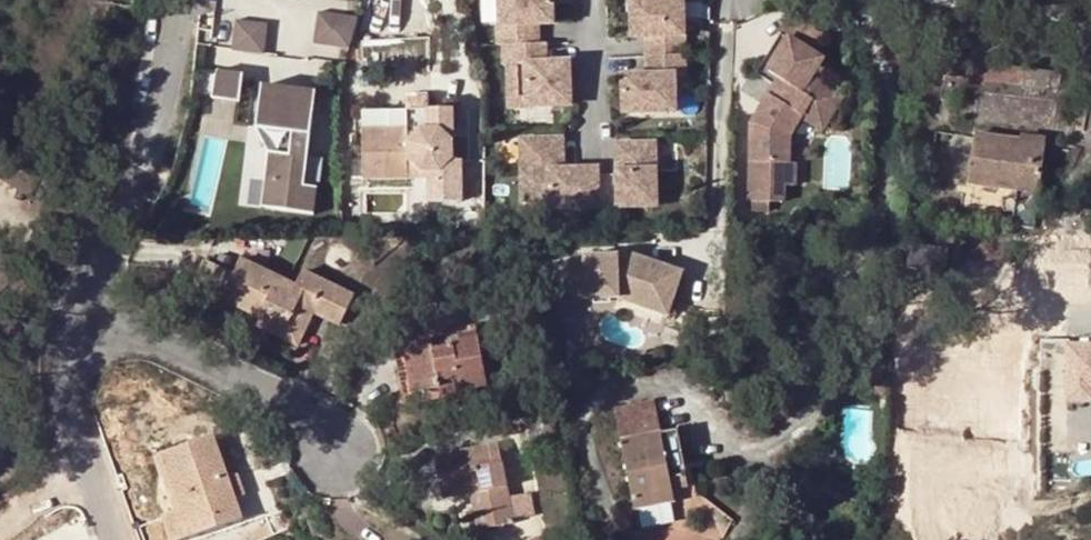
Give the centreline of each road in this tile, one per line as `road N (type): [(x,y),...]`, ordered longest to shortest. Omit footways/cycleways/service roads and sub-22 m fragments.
road 1 (residential): [(161,0),(147,122),(85,318)]
road 2 (residential): [(343,448),(85,318)]
road 3 (residential): [(85,318),(66,378),(66,442),(103,539)]
road 4 (unclassified): [(1090,36),(954,0)]

